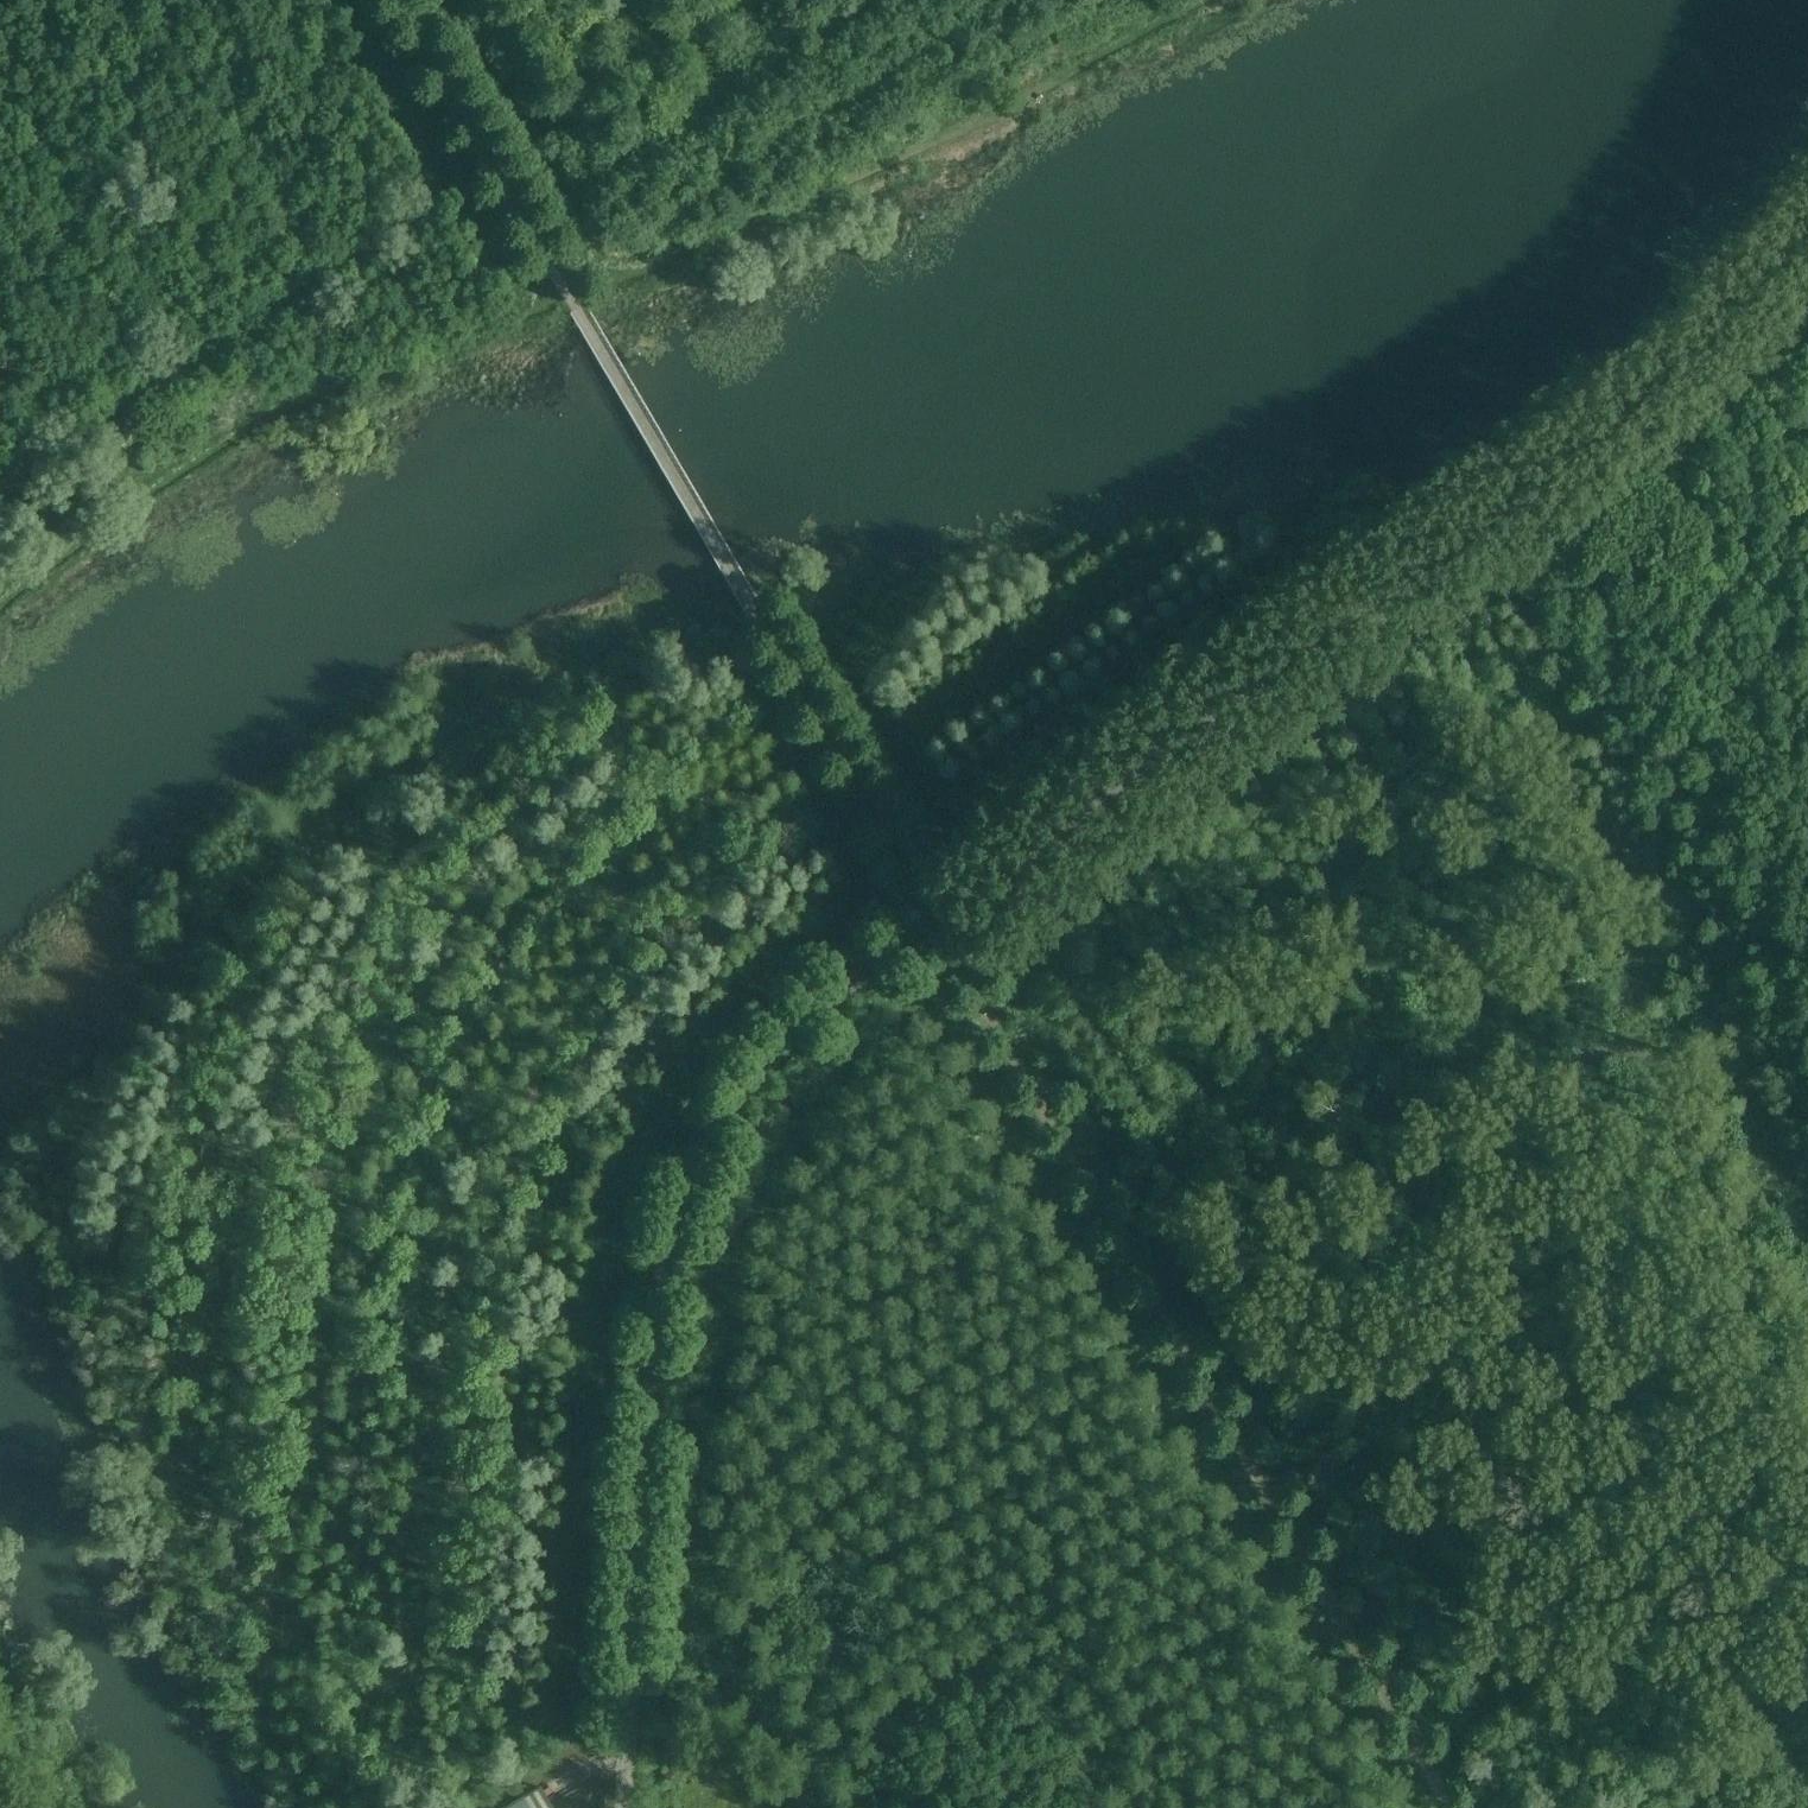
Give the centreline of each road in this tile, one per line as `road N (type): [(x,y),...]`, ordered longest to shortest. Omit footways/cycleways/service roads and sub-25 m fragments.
road 1 (track): [(1448,1807),(932,926)]
road 2 (track): [(0,483),(487,165)]
road 3 (track): [(486,1807),(633,1730)]
road 4 (track): [(1807,1213),(1762,1113),(1743,1092)]

